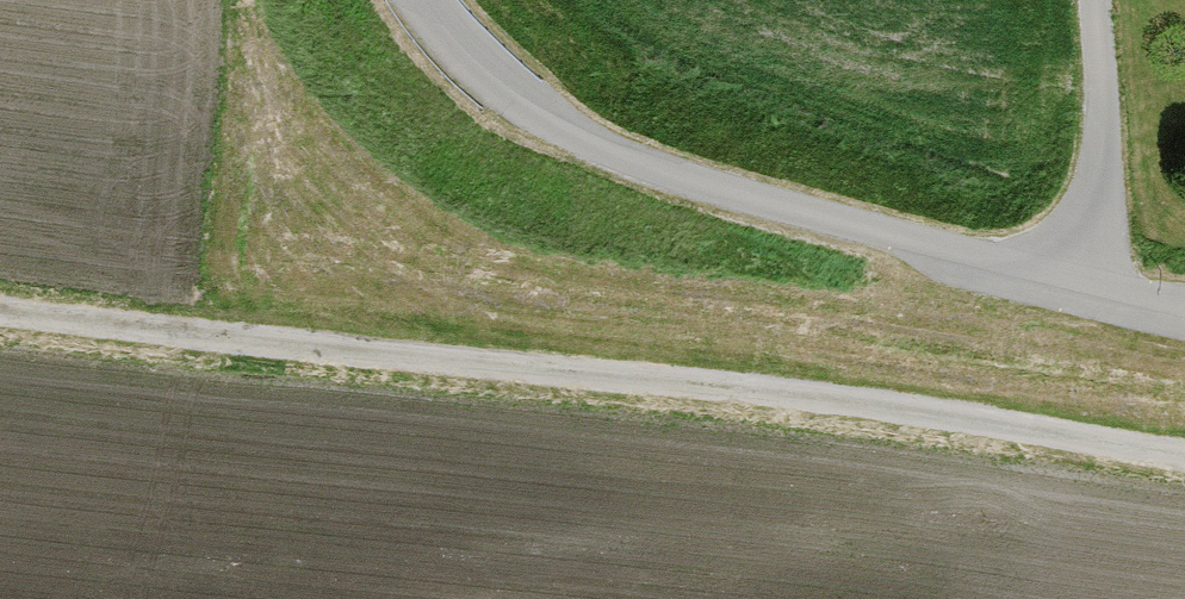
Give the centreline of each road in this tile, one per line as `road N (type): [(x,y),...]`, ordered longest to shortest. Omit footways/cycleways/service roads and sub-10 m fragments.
road 1 (track): [(1184,454),(0,314)]
road 2 (unclassified): [(427,0),(507,87),(558,127),(621,158),(1075,282)]
road 3 (residential): [(1075,282),(1101,139),(1093,0)]

